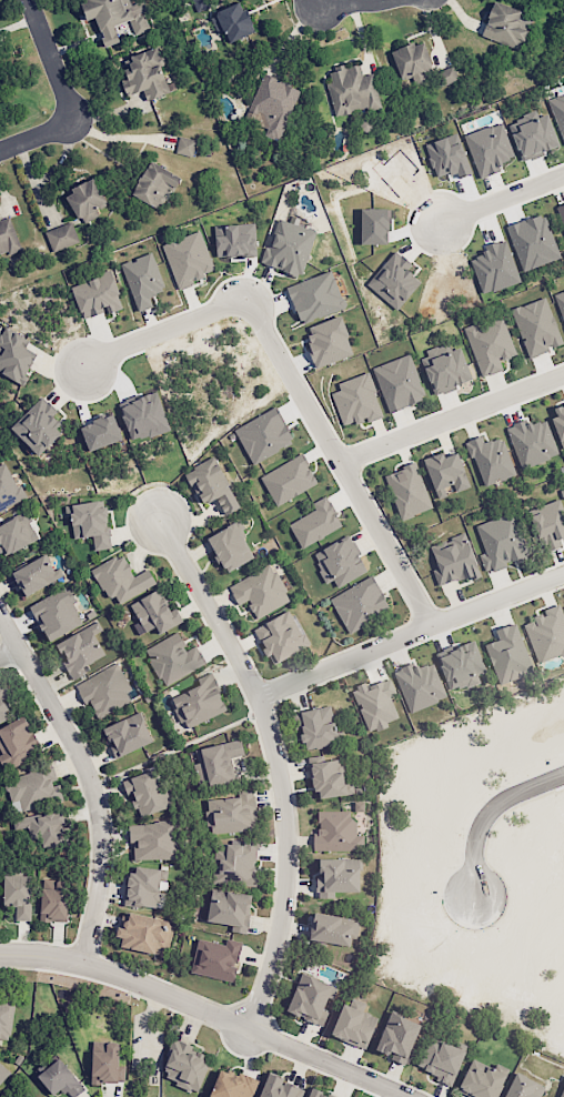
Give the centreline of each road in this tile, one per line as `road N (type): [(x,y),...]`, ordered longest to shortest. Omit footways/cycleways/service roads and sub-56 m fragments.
road 1 (residential): [(161,521),(260,698),(276,757),(284,888),(250,1029)]
road 2 (residential): [(407,1096),(83,962),(0,954)]
road 3 (residential): [(245,298),(430,630)]
road 4 (residential): [(0,617),(71,738),(95,806),(100,882),(83,962)]
road 5 (residential): [(260,698),(563,574)]
road 6 (residential): [(335,460),(563,374)]
road 7 (residential): [(82,371),(114,348),(245,298)]
road 8 (residential): [(475,903),(472,865),(485,816),(563,775)]
road 9 (residential): [(437,224),(563,174)]
road 10 (residential): [(29,0),(73,121)]

